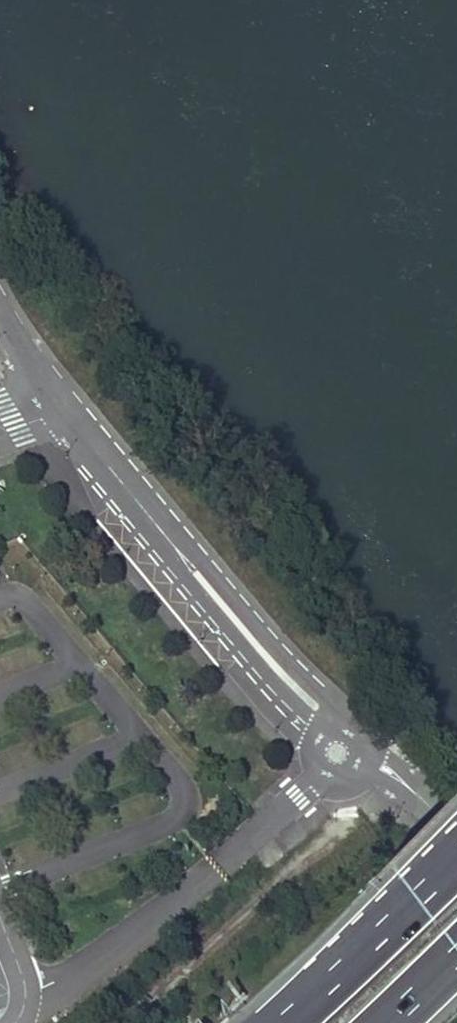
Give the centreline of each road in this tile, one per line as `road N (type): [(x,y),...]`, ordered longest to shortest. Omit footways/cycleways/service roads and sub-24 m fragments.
road 1 (unclassified): [(0,311),(60,405),(312,707),(324,731)]
road 2 (motorway): [(456,864),(286,1022)]
road 3 (unclassified): [(456,842),(384,765),(362,764)]

